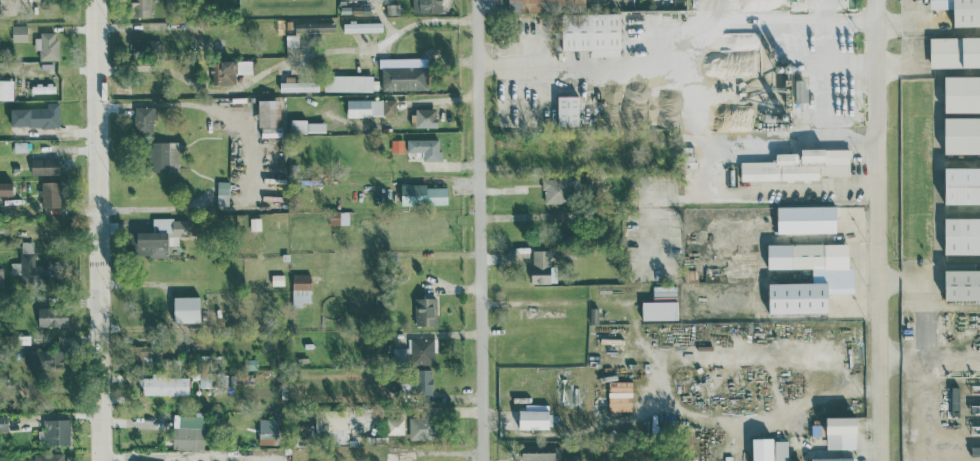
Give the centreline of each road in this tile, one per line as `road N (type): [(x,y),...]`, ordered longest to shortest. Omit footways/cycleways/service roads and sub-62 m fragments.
road 1 (residential): [(481,0),(485,460)]
road 2 (residential): [(97,0),(99,460)]
road 3 (residential): [(884,0),(885,460)]

